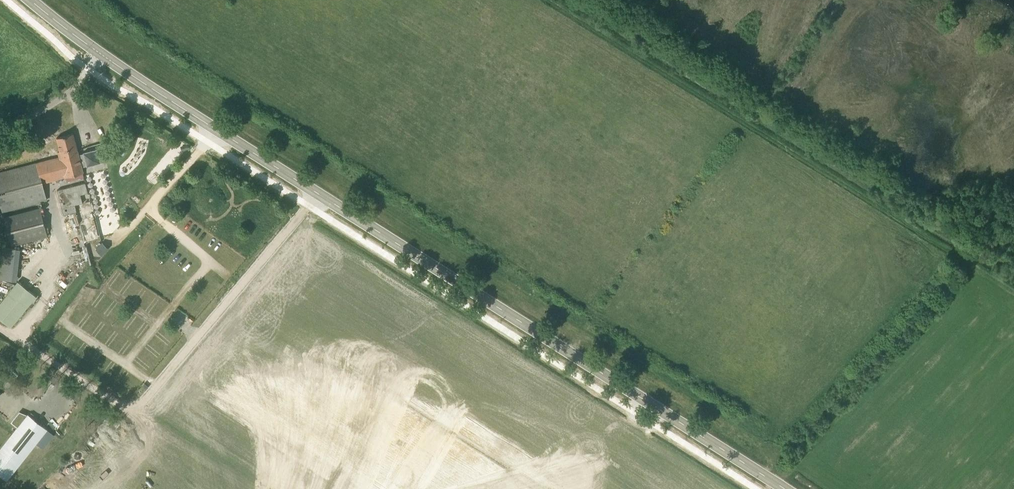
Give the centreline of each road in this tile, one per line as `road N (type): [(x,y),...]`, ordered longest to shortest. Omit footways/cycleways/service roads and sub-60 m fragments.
road 1 (secondary): [(783,488),(100,52)]
road 2 (track): [(552,0),(973,268)]
road 3 (track): [(775,484),(973,268)]
road 4 (unclassified): [(100,52),(66,94),(0,133)]

